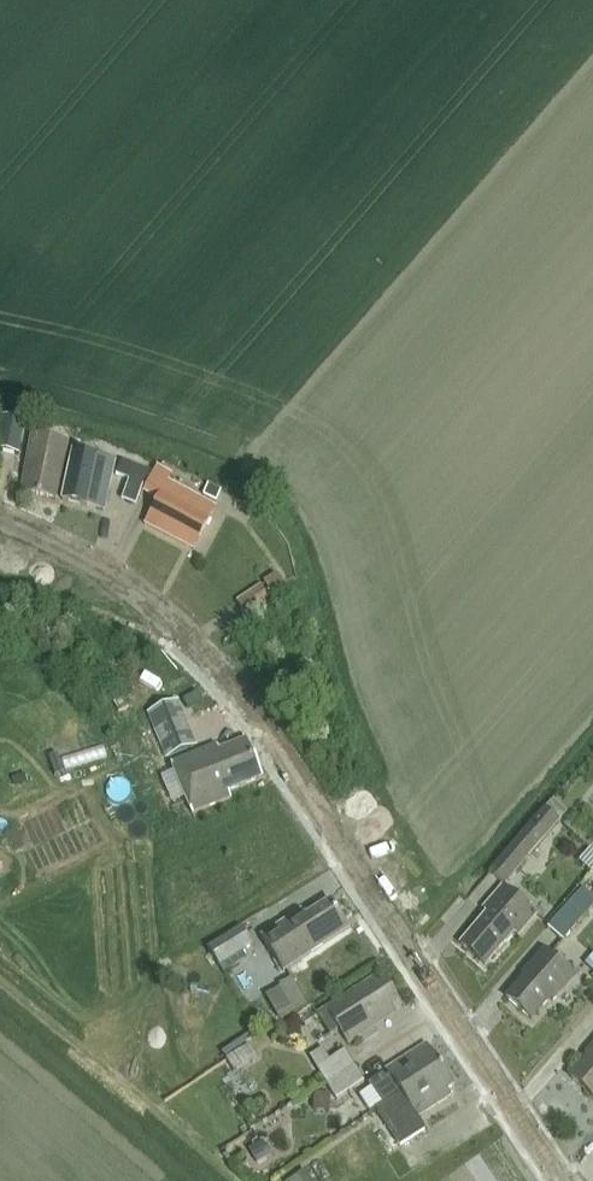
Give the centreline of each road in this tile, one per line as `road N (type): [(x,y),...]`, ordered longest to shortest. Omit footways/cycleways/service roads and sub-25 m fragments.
road 1 (tertiary): [(564,1180),(198,649),(115,576),(0,520)]

